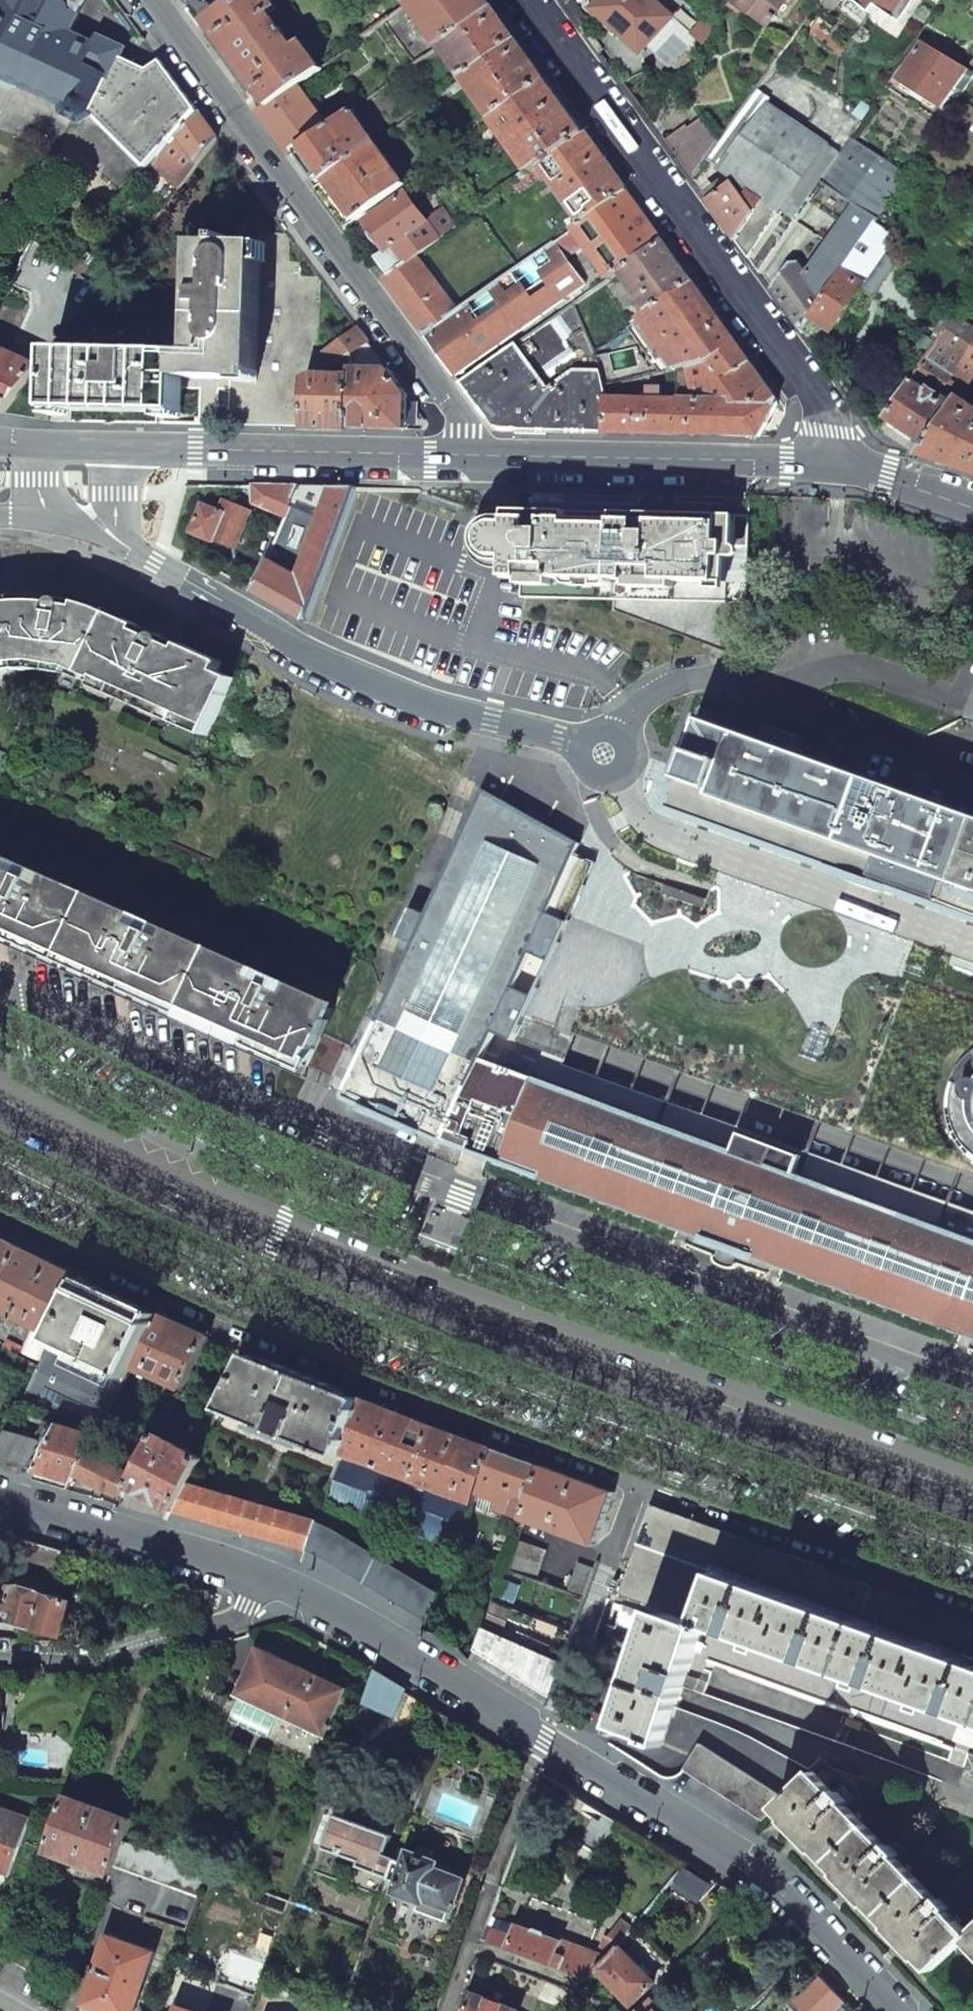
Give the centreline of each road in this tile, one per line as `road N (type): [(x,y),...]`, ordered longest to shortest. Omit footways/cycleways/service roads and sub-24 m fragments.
road 1 (secondary): [(972,1493),(275,1234),(0,1098)]
road 2 (residential): [(897,2010),(805,1915),(728,1853),(377,1631),(268,1579)]
road 3 (residential): [(522,0),(858,464)]
road 4 (residential): [(152,0),(470,429),(475,454)]
road 5 (residential): [(593,748),(365,683),(121,543)]
road 6 (residential): [(971,767),(716,682),(674,686),(609,744)]
road 7 (tertiary): [(475,454),(858,464)]
road 8 (tertiary): [(114,450),(475,454)]
road 9 (residential): [(0,1652),(108,1657),(226,1621),(268,1579)]
road 10 (residential): [(268,1579),(0,1496)]
road 11 (tertiary): [(858,464),(972,502)]

